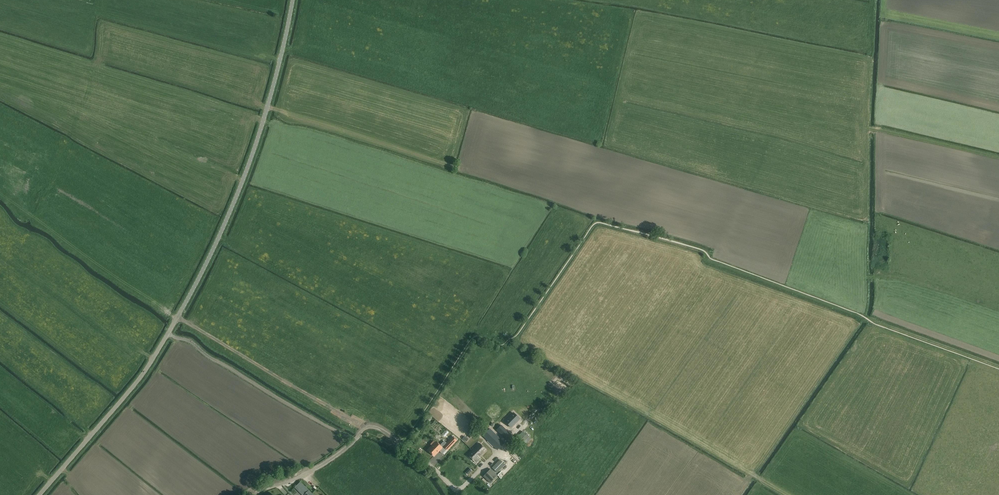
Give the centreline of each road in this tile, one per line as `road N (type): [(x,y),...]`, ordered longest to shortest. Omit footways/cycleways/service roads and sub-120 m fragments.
road 1 (unclassified): [(41,494),(129,391),(187,301),(259,133),(292,0)]
road 2 (unclassified): [(252,494),(318,468),(366,427),(402,444)]

